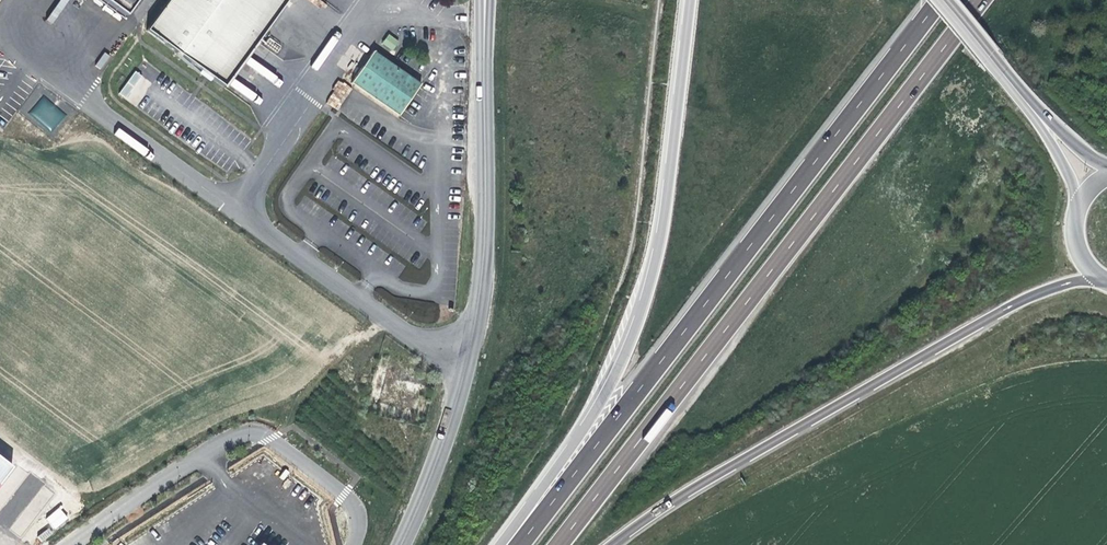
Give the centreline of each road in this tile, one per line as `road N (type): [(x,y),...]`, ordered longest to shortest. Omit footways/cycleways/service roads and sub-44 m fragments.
road 1 (trunk): [(558,544),(981,0)]
road 2 (trunk): [(940,0),(519,544)]
road 3 (trunk): [(688,0),(658,252),(641,313),(596,407),(501,544)]
road 4 (trunk): [(608,544),(1019,299),(1085,278),(1106,281)]
road 5 (unclassified): [(71,544),(200,454),(256,432),(355,506),(360,518),(353,544)]
road 6 (secondary): [(483,96),(483,256),(465,368)]
road 7 (secondary): [(465,368),(401,544)]
road 8 (secondary): [(1012,90),(1065,173),(1075,208)]
road 9 (secondary): [(1106,167),(1012,90)]

